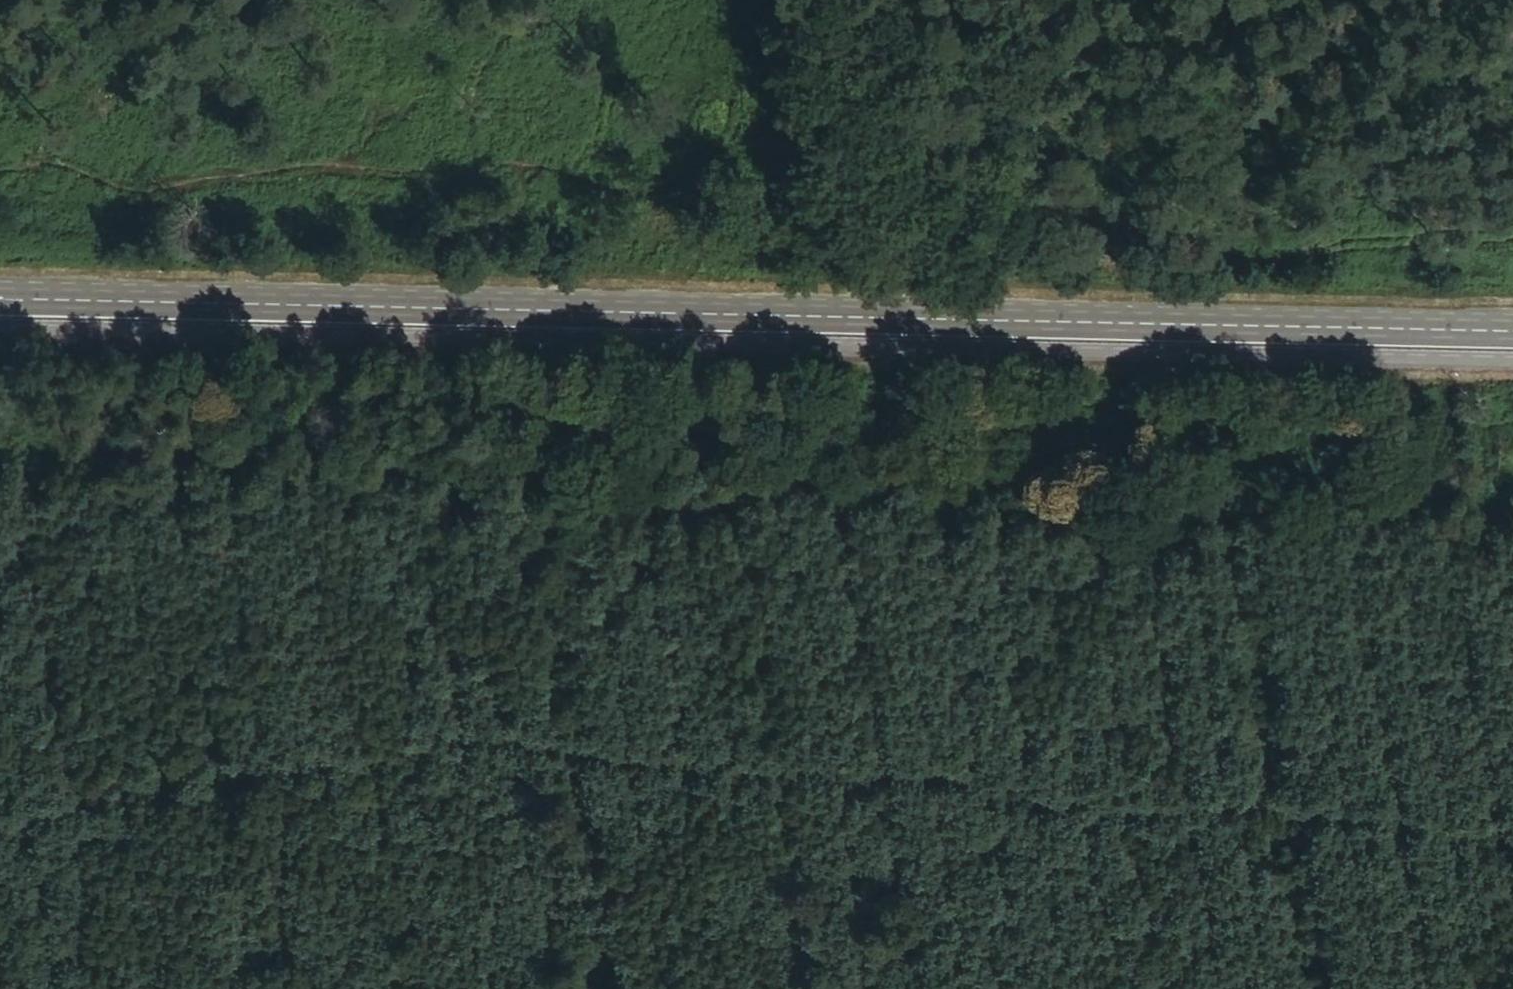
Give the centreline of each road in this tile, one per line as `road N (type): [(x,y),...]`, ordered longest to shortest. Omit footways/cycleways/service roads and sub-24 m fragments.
road 1 (primary): [(1512,336),(0,301)]
road 2 (track): [(1223,495),(1314,988)]

